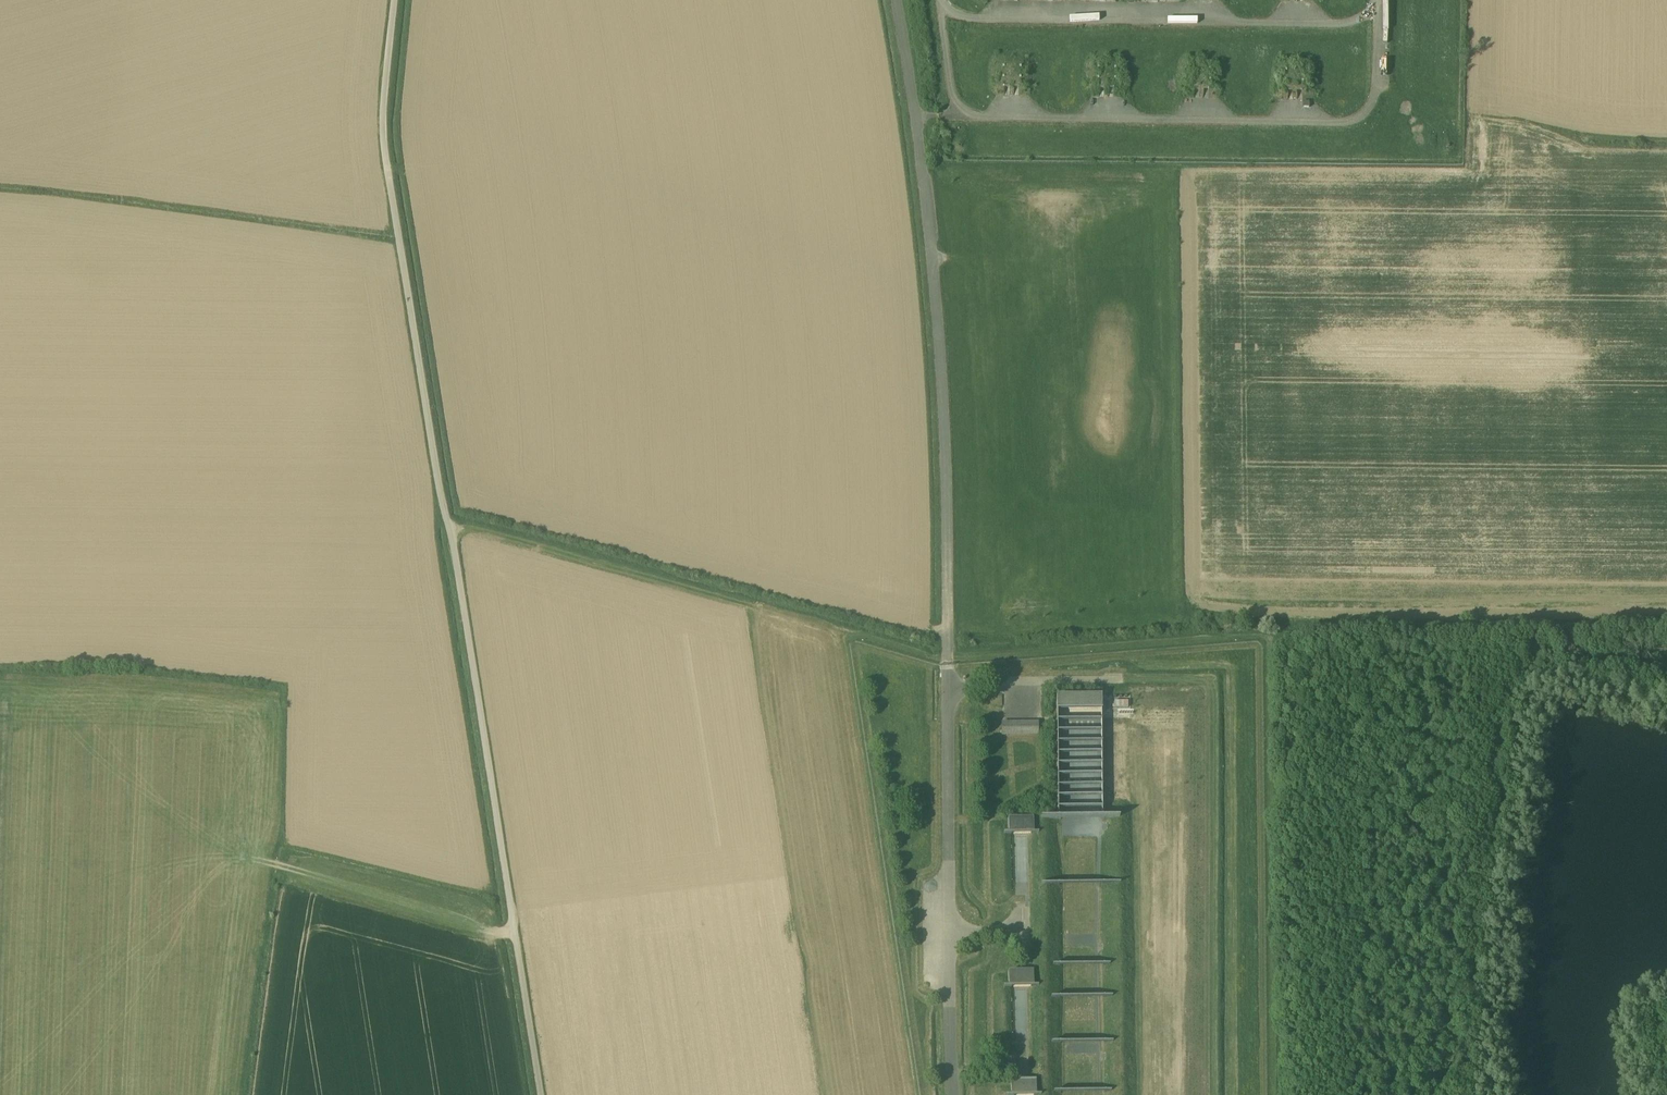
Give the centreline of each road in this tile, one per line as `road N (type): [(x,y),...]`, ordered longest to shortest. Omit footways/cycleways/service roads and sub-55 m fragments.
road 1 (unclassified): [(543,1094),(382,129),(394,0)]

